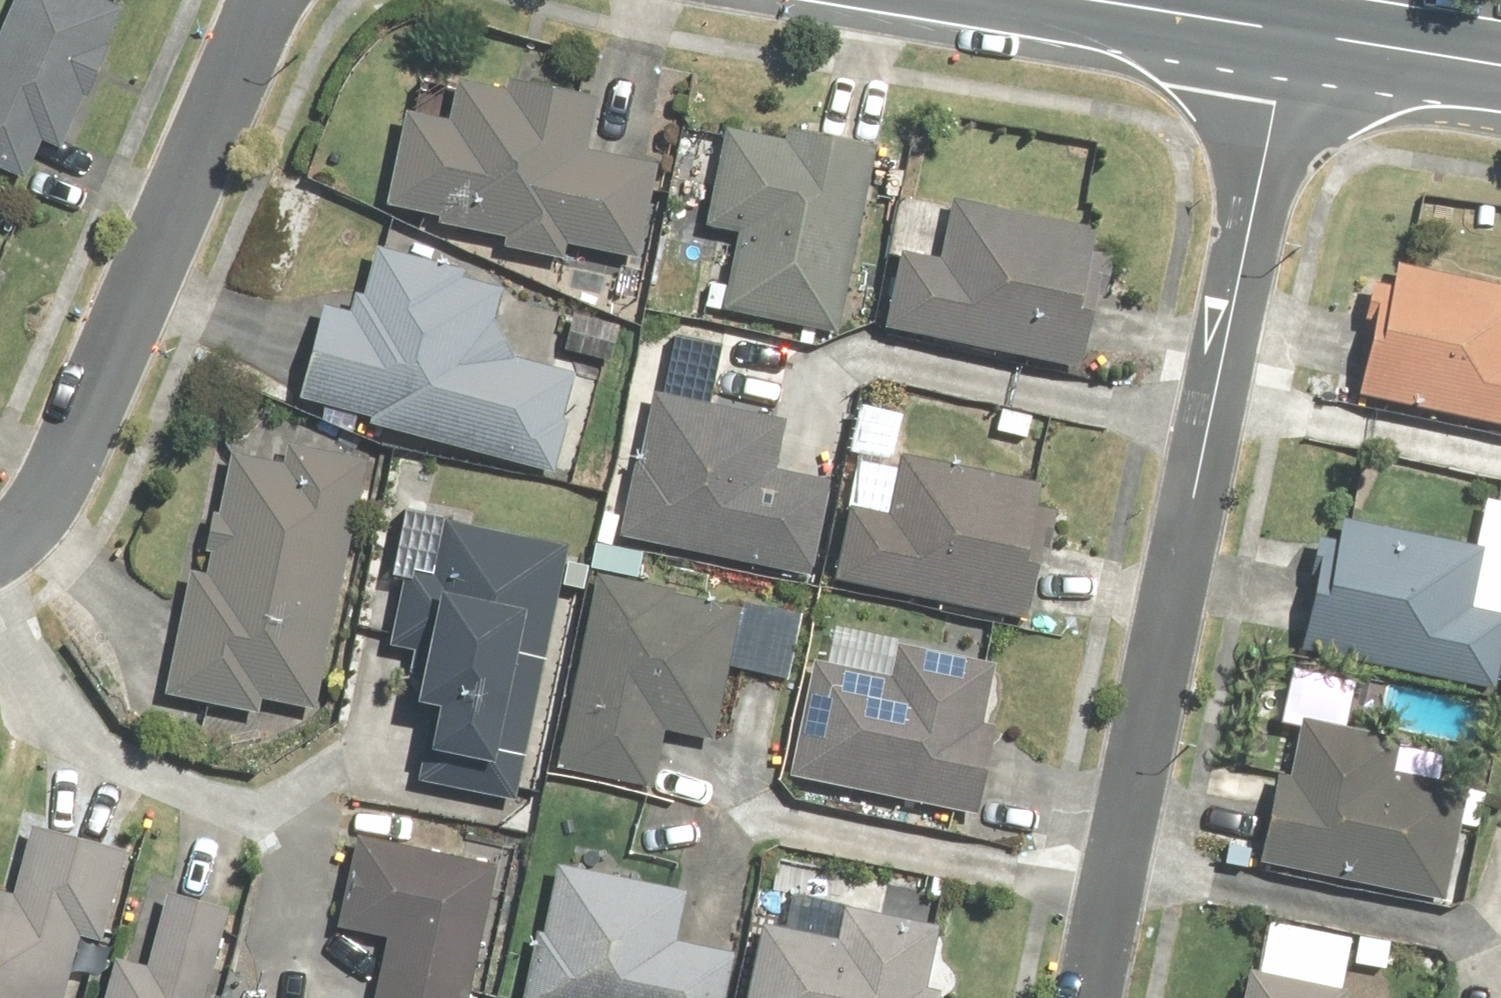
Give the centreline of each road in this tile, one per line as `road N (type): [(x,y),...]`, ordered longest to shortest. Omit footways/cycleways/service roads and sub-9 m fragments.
road 1 (residential): [(1095,997),(1290,26)]
road 2 (residential): [(0,549),(66,470),(266,0)]
road 3 (tertiary): [(1290,26),(1500,60)]
road 4 (tertiary): [(1135,0),(1290,26)]

